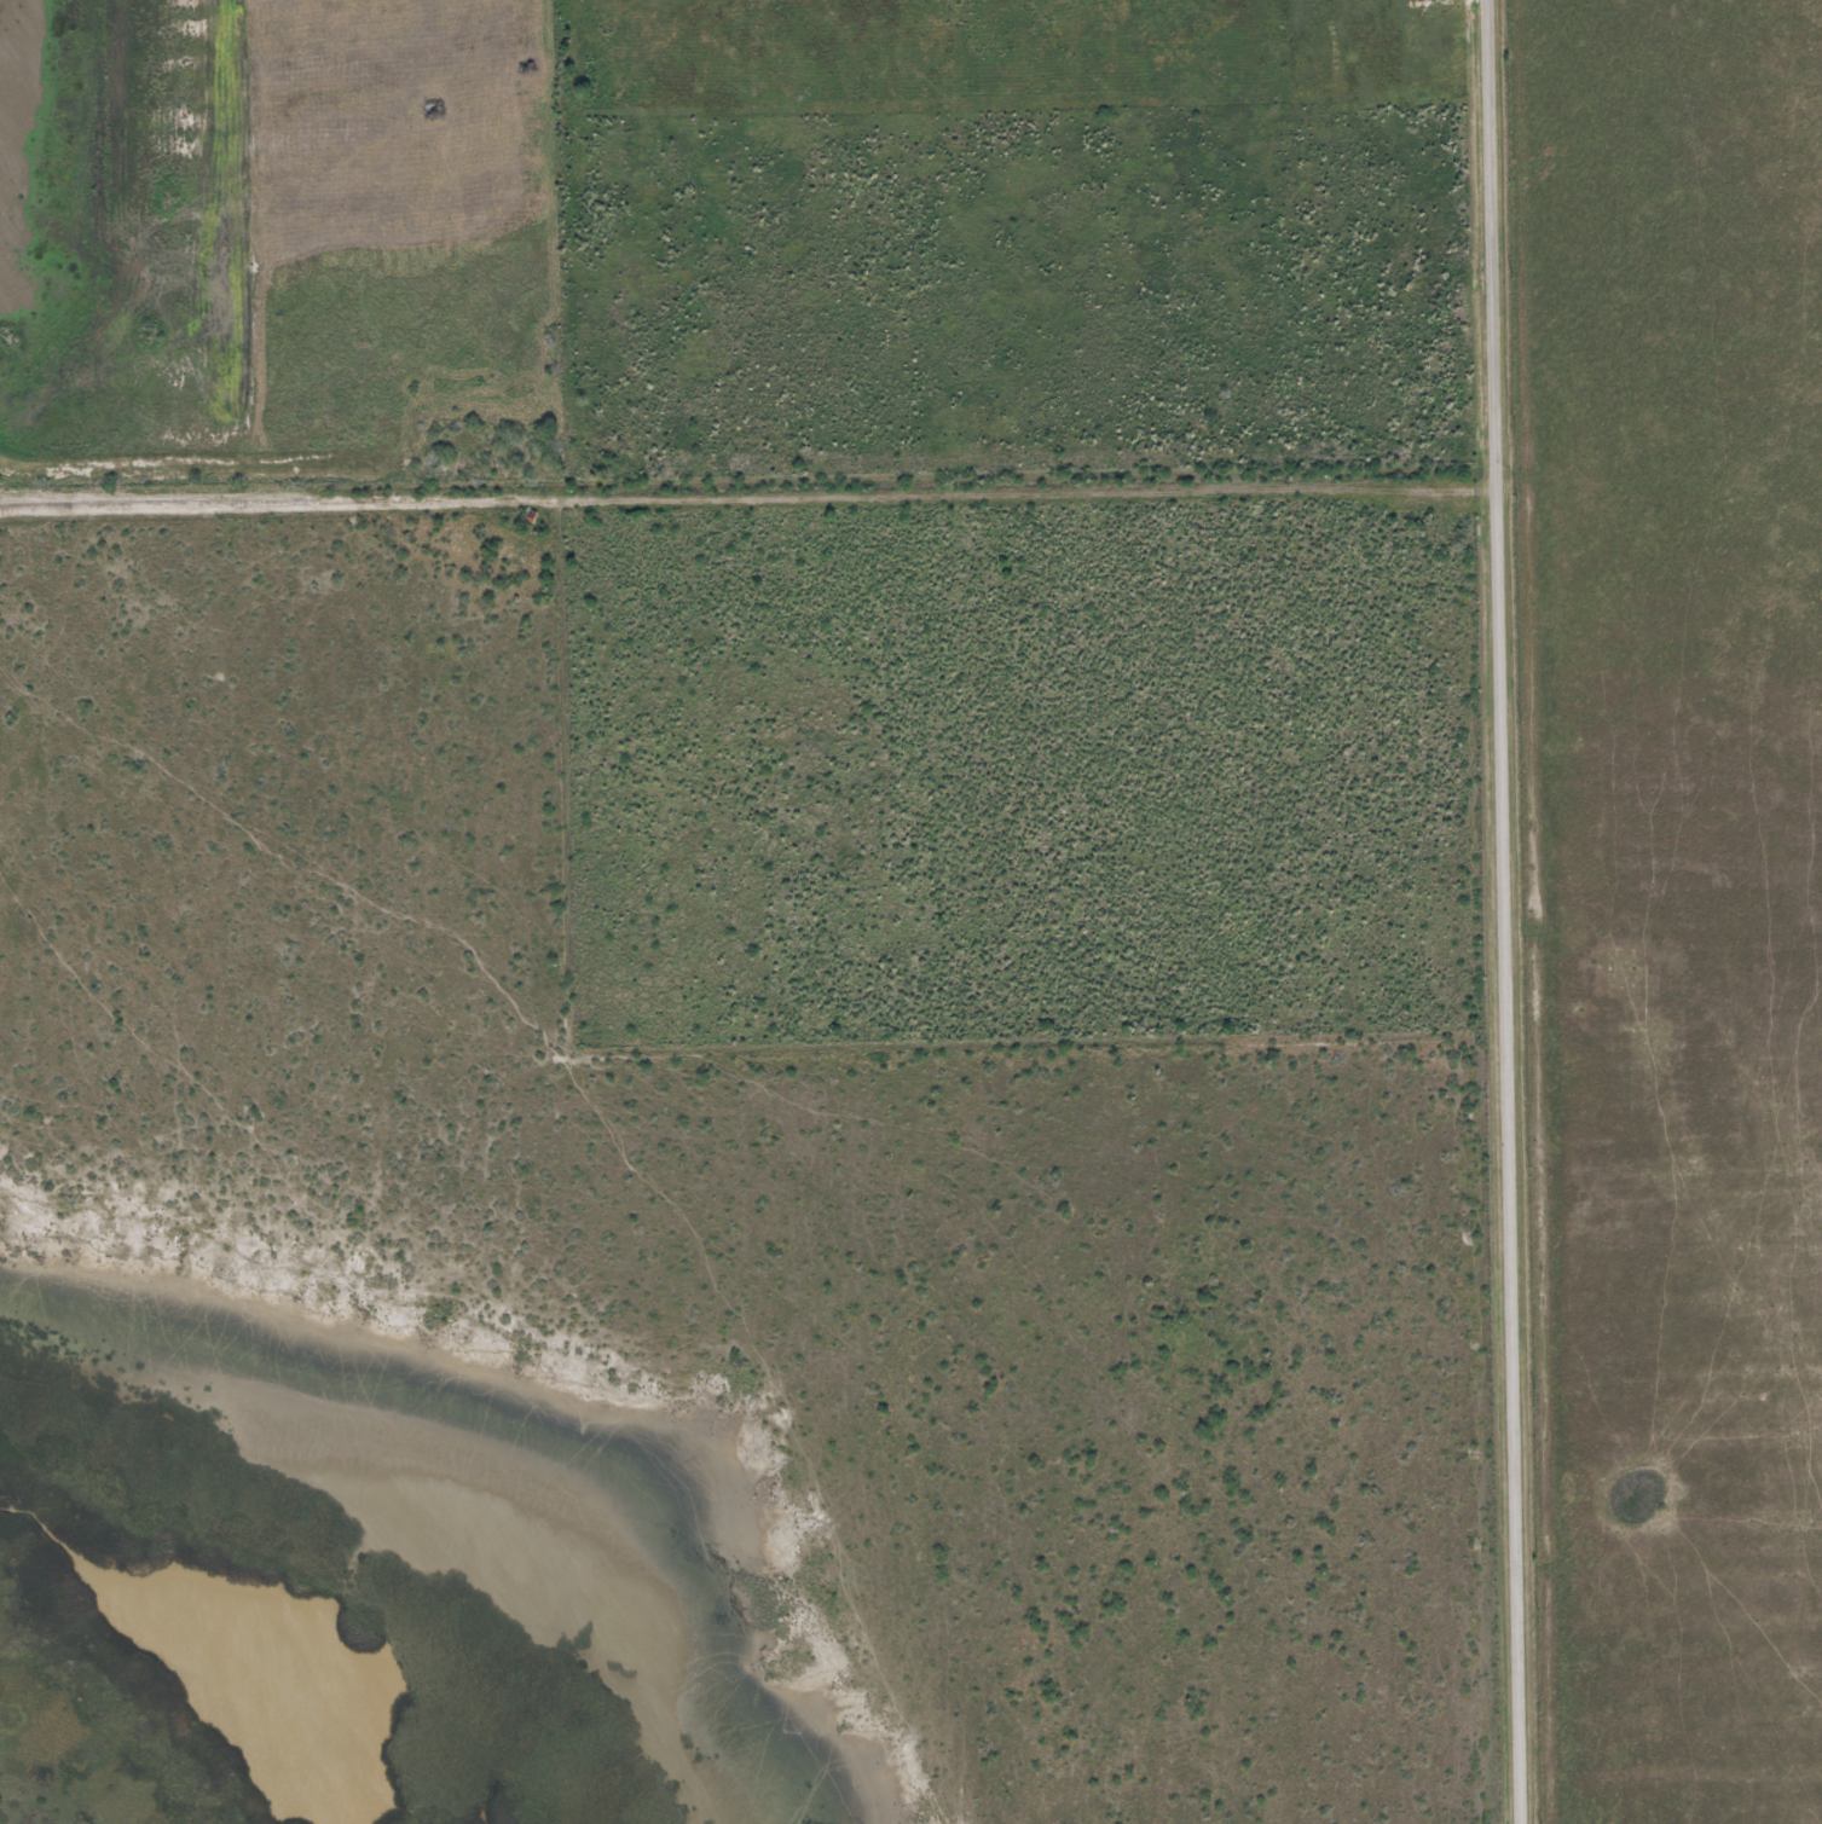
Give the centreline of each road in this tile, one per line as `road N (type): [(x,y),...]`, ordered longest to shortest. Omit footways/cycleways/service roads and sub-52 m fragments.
road 1 (residential): [(1522,1823),(1499,0)]

